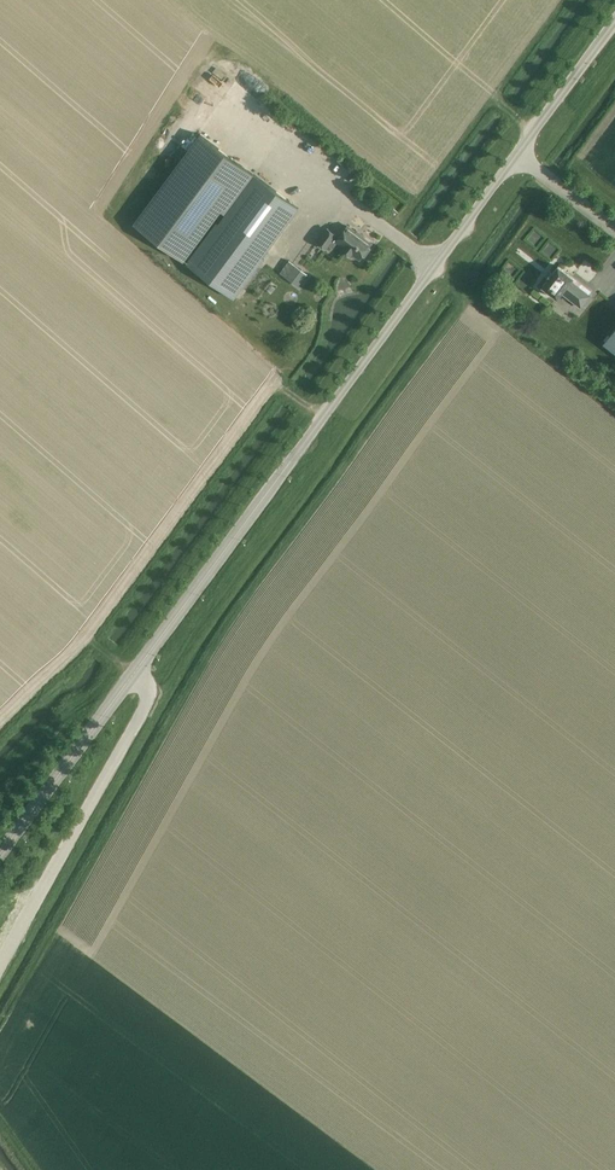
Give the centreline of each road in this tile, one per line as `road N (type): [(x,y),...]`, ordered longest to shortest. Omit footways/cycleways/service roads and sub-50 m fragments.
road 1 (unclassified): [(0,854),(614,19)]

